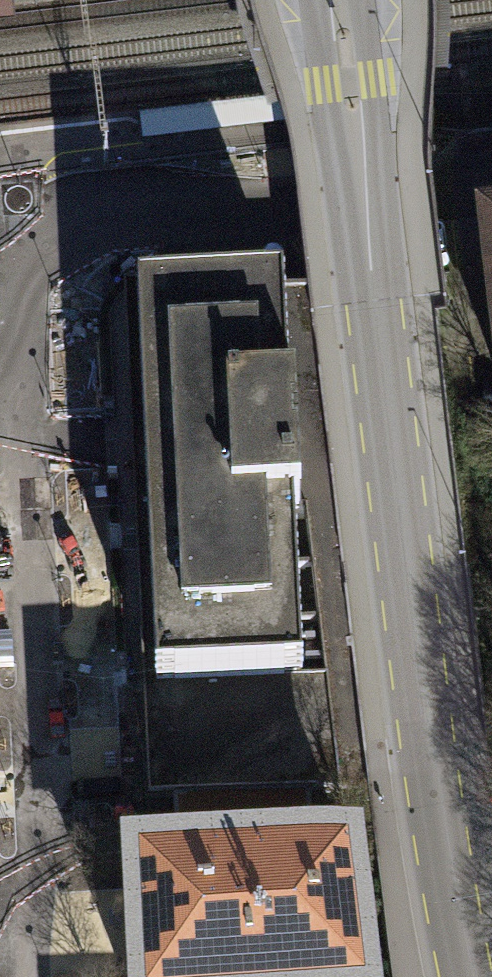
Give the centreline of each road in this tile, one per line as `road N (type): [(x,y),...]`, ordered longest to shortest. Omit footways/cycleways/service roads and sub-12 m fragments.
road 1 (secondary): [(336,0),(441,862),(468,976)]
road 2 (residential): [(17,408),(22,310),(33,269),(63,234),(89,219),(153,201),(459,162)]
road 3 (residential): [(29,976),(31,900),(42,850),(17,408)]

